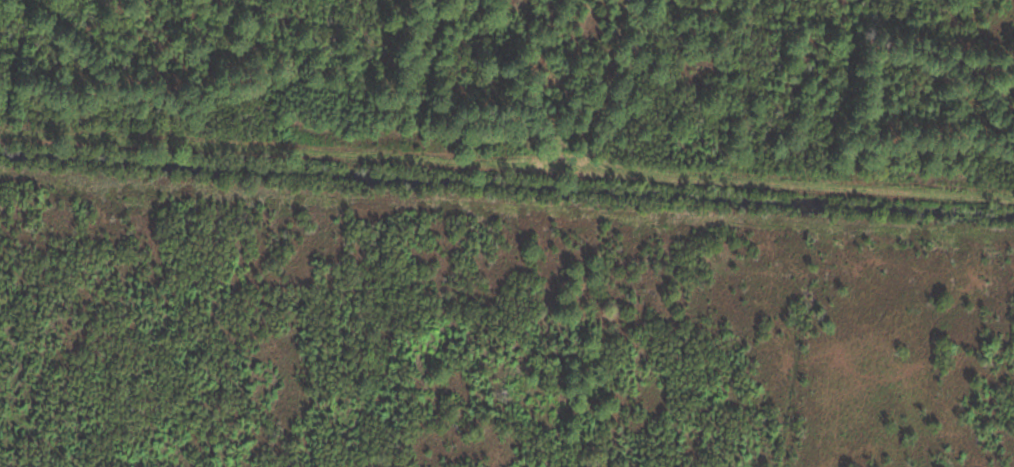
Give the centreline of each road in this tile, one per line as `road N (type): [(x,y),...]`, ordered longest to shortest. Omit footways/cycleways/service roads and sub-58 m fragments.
road 1 (track): [(0,133),(1013,197)]
road 2 (track): [(0,177),(1013,238)]

